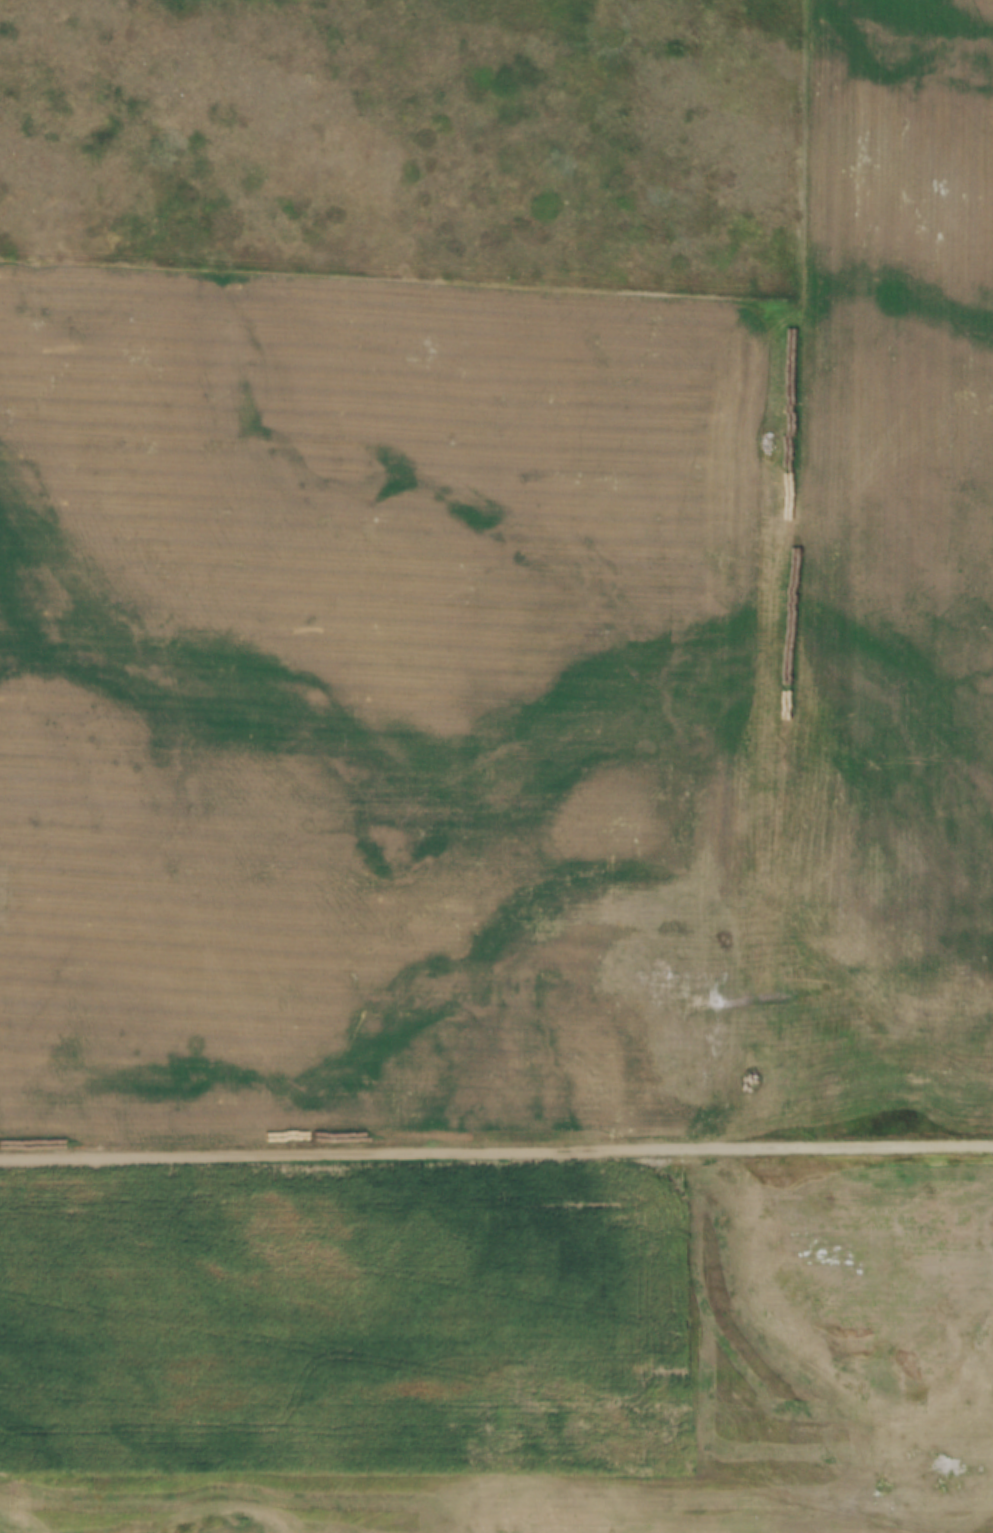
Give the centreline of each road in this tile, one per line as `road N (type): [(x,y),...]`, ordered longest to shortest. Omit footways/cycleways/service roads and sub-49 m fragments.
road 1 (track): [(0,1158),(992,1149)]

